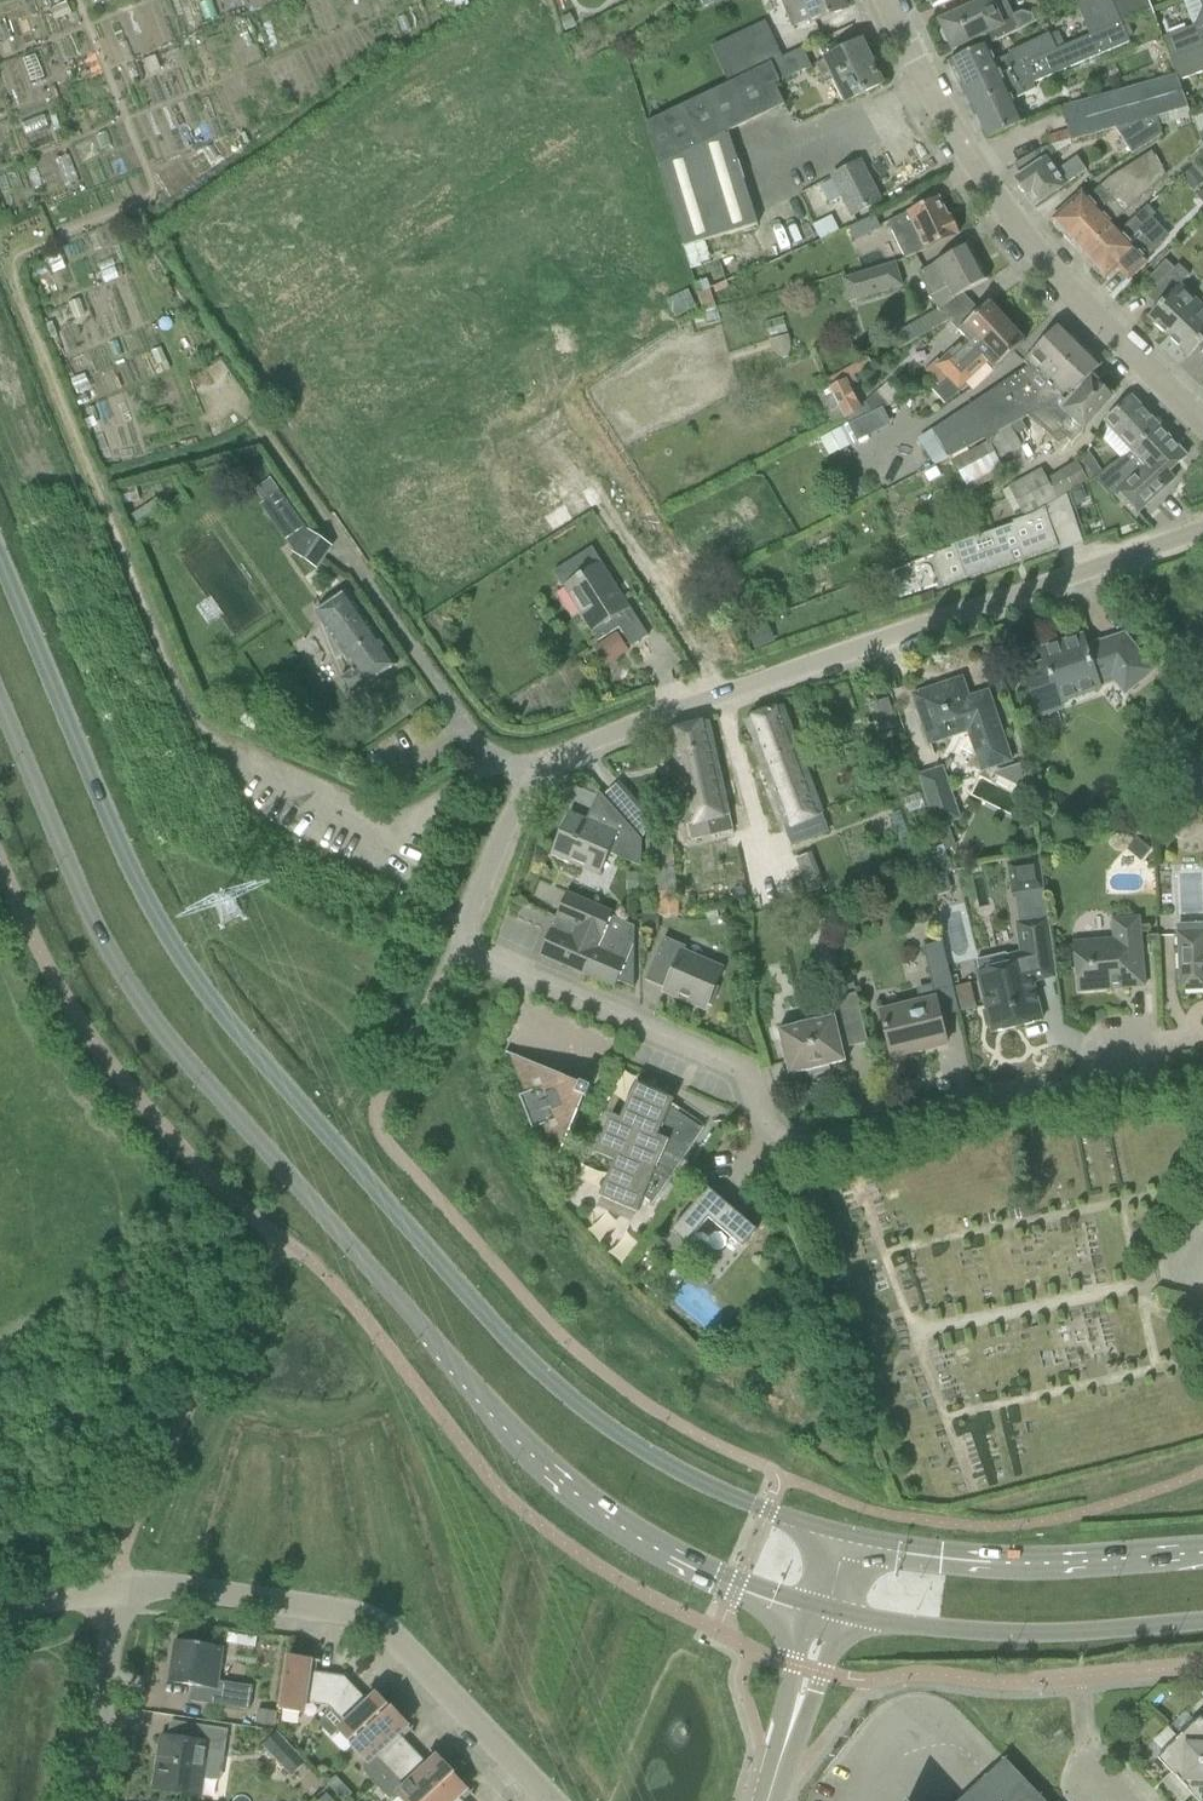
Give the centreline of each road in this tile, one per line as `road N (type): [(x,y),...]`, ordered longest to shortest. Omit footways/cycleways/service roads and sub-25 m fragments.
road 1 (secondary): [(848,1539),(754,1507),(651,1455),(581,1407),(527,1359),(337,1148),(206,993),(142,896),(0,564)]
road 2 (secondary): [(0,703),(110,950),(181,1055),(464,1377),(575,1493),(737,1588),(812,1609)]
road 3 (residential): [(1095,1076),(1012,1088),(798,1143),(770,1134),(750,1080),(455,944)]
road 4 (residential): [(725,684),(557,388),(546,247),(440,86)]
road 5 (residential): [(893,0),(1000,213),(1061,294),(1202,422)]
road 6 (residential): [(545,1800),(373,1618),(114,1584)]
road 7 (unclassified): [(725,684),(1202,520)]
road 8 (secondary): [(846,1615),(969,1635),(1202,1626)]
road 9 (secondary): [(1202,1554),(942,1555),(848,1539)]
road 10 (residential): [(531,775),(482,753),(384,615)]
road 11 (unclassified): [(86,1800),(114,1584)]
road 12 (unclassified): [(531,775),(595,729),(725,684)]
road 13 (residential): [(771,1785),(846,1615)]
road 14 (unclassified): [(455,944),(531,775)]
road 15 (residential): [(1095,1076),(1091,1048),(1101,1033),(1117,1026),(1148,1040),(1153,1057),(1138,1084),(1102,1084)]
road 16 (residential): [(812,1609),(792,1664),(771,1785)]

